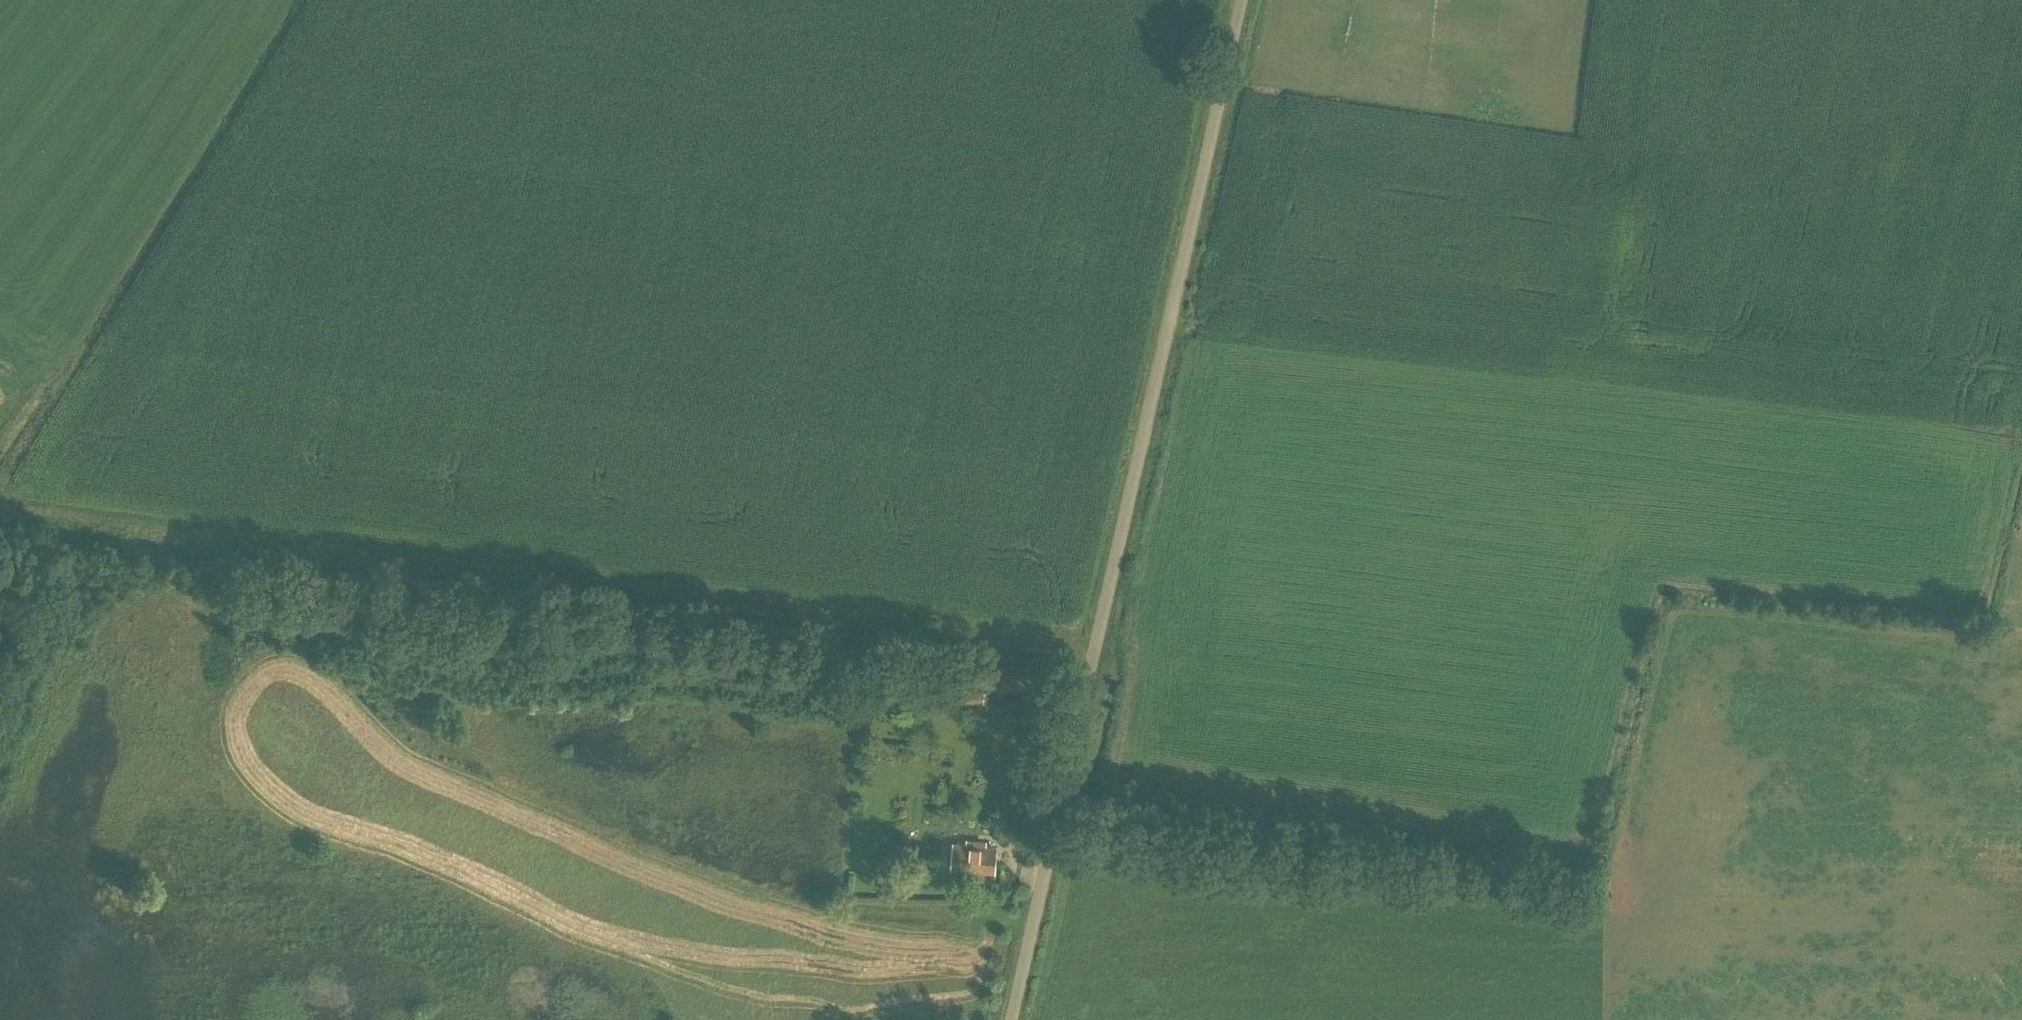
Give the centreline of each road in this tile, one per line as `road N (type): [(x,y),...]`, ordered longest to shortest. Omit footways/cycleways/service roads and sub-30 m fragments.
road 1 (unclassified): [(1014,1019),(1246,0)]

